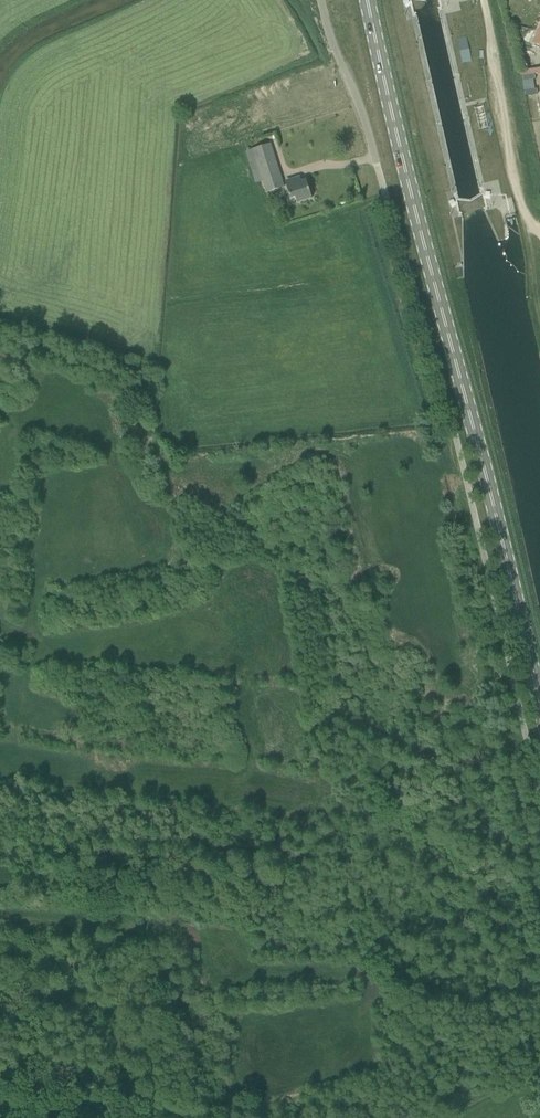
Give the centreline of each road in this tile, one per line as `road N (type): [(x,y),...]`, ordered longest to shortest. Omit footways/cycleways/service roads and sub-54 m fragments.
road 1 (primary): [(539,701),(367,0)]
road 2 (track): [(483,0),(496,113),(524,215),(539,232)]
road 3 (unclassified): [(378,165),(320,0)]

